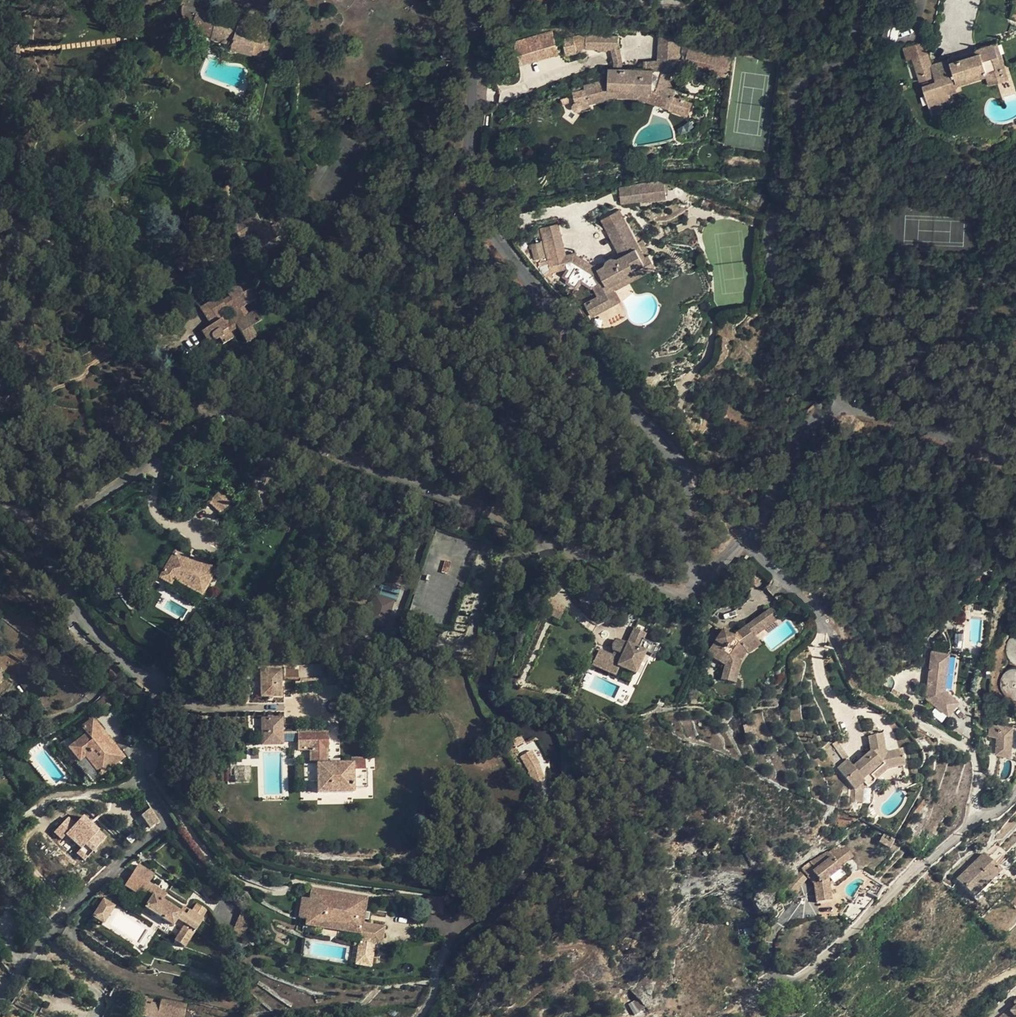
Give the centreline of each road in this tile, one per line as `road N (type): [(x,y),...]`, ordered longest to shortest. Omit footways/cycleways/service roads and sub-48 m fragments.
road 1 (residential): [(556,541),(226,414),(54,526),(79,627),(150,682),(139,774),(165,824),(48,932)]
road 2 (residential): [(473,0),(480,60),(470,172),(478,207),(556,319),(674,458),(695,578)]
road 3 (residential): [(556,541),(509,604),(484,691),(495,708),(545,737),(554,756),(544,843),(508,896),(446,946),(418,1016)]
road 4 (residential): [(743,538),(785,486),(821,420),(849,410),(978,447),(1015,468)]
road 5 (residential): [(695,578),(674,592),(556,541)]
road 6 (residential): [(834,631),(743,538)]

